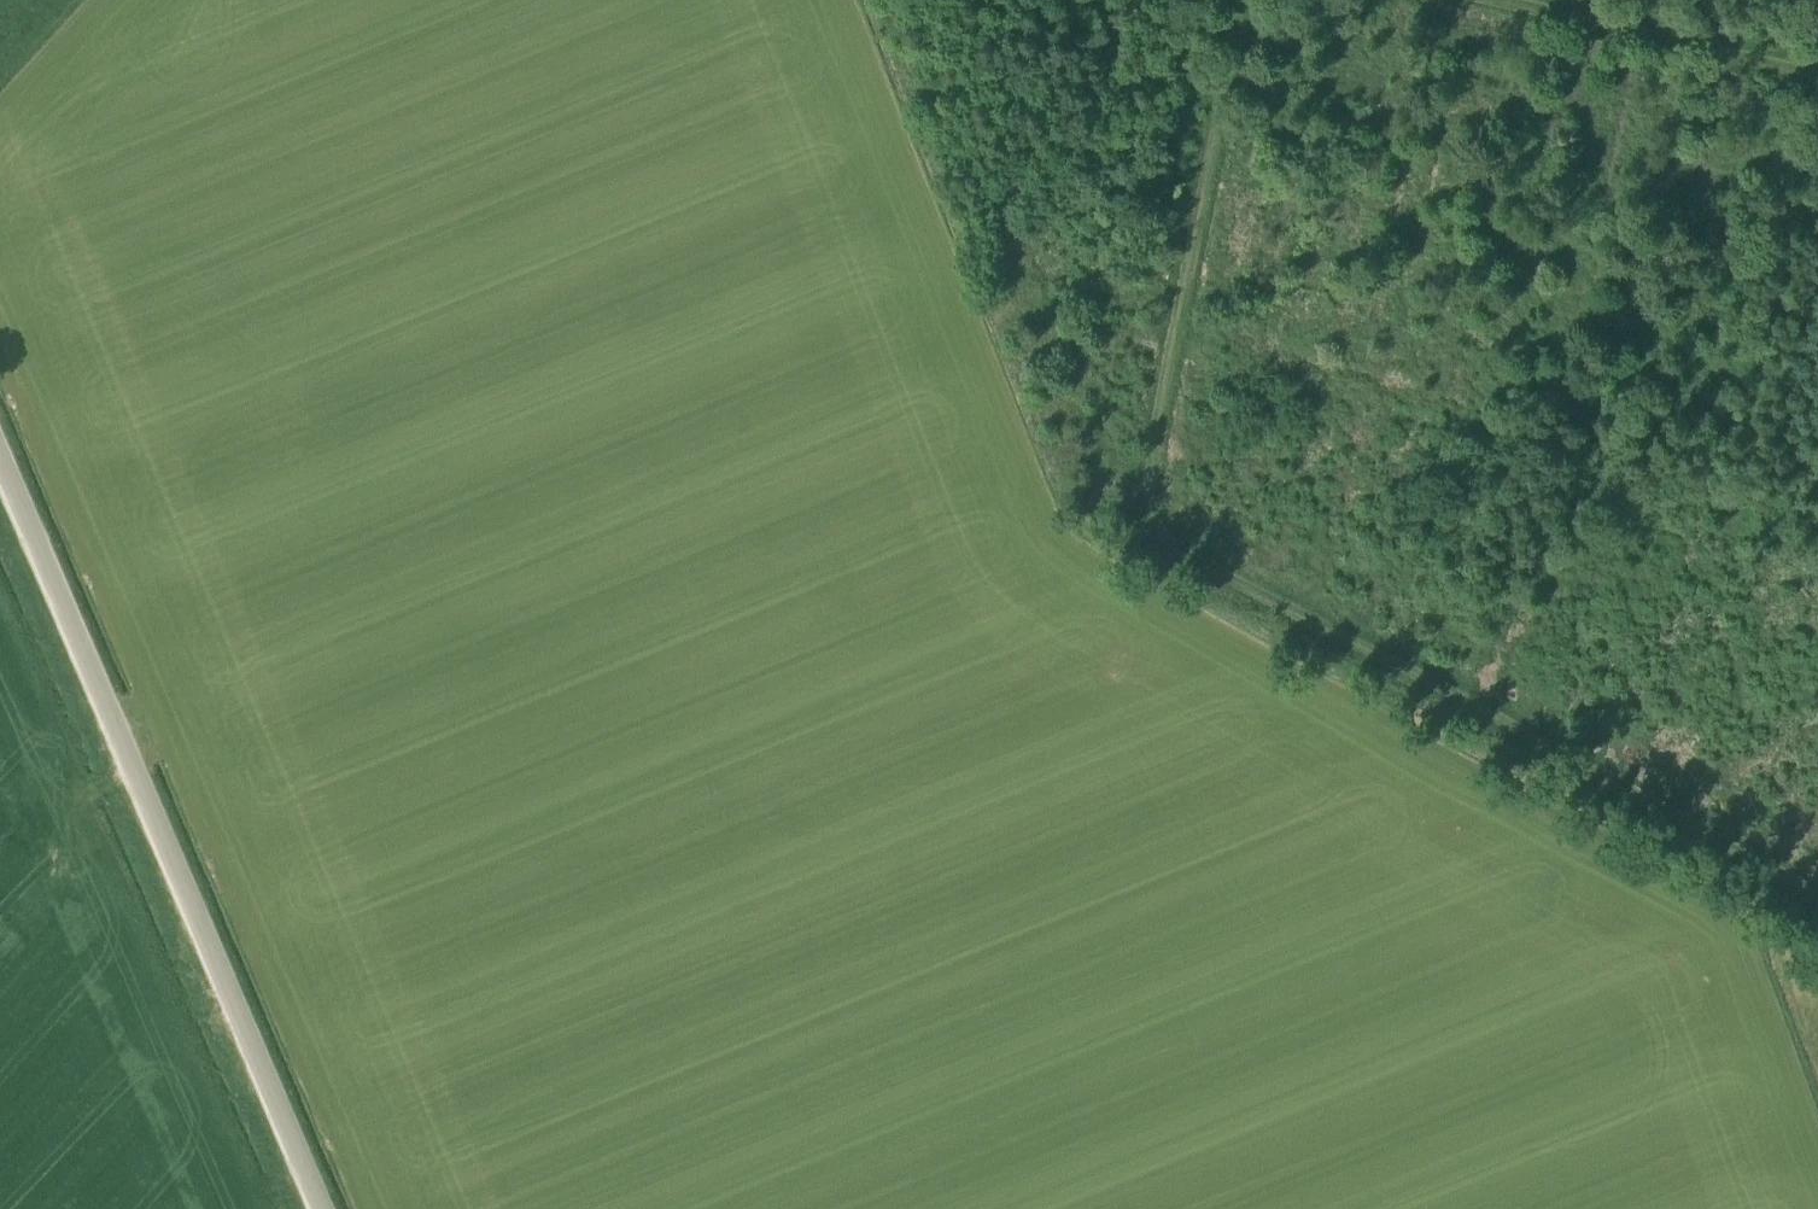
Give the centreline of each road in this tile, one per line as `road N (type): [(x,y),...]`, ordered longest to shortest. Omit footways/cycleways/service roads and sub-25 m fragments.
road 1 (unclassified): [(320,1208),(0,457)]
road 2 (track): [(1486,0),(1817,81)]

